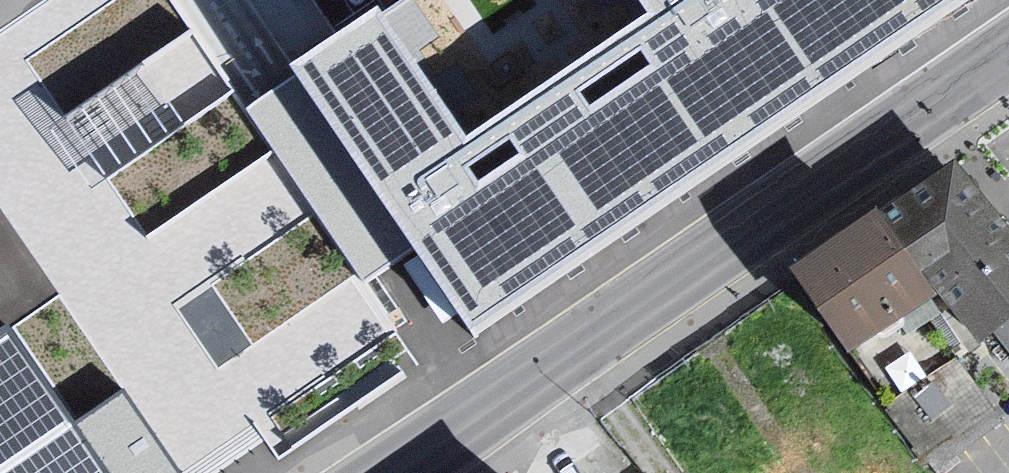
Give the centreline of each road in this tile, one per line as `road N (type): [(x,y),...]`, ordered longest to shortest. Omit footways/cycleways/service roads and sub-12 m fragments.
road 1 (primary): [(1008,20),(345,472)]
road 2 (primary): [(434,472),(1008,67)]

